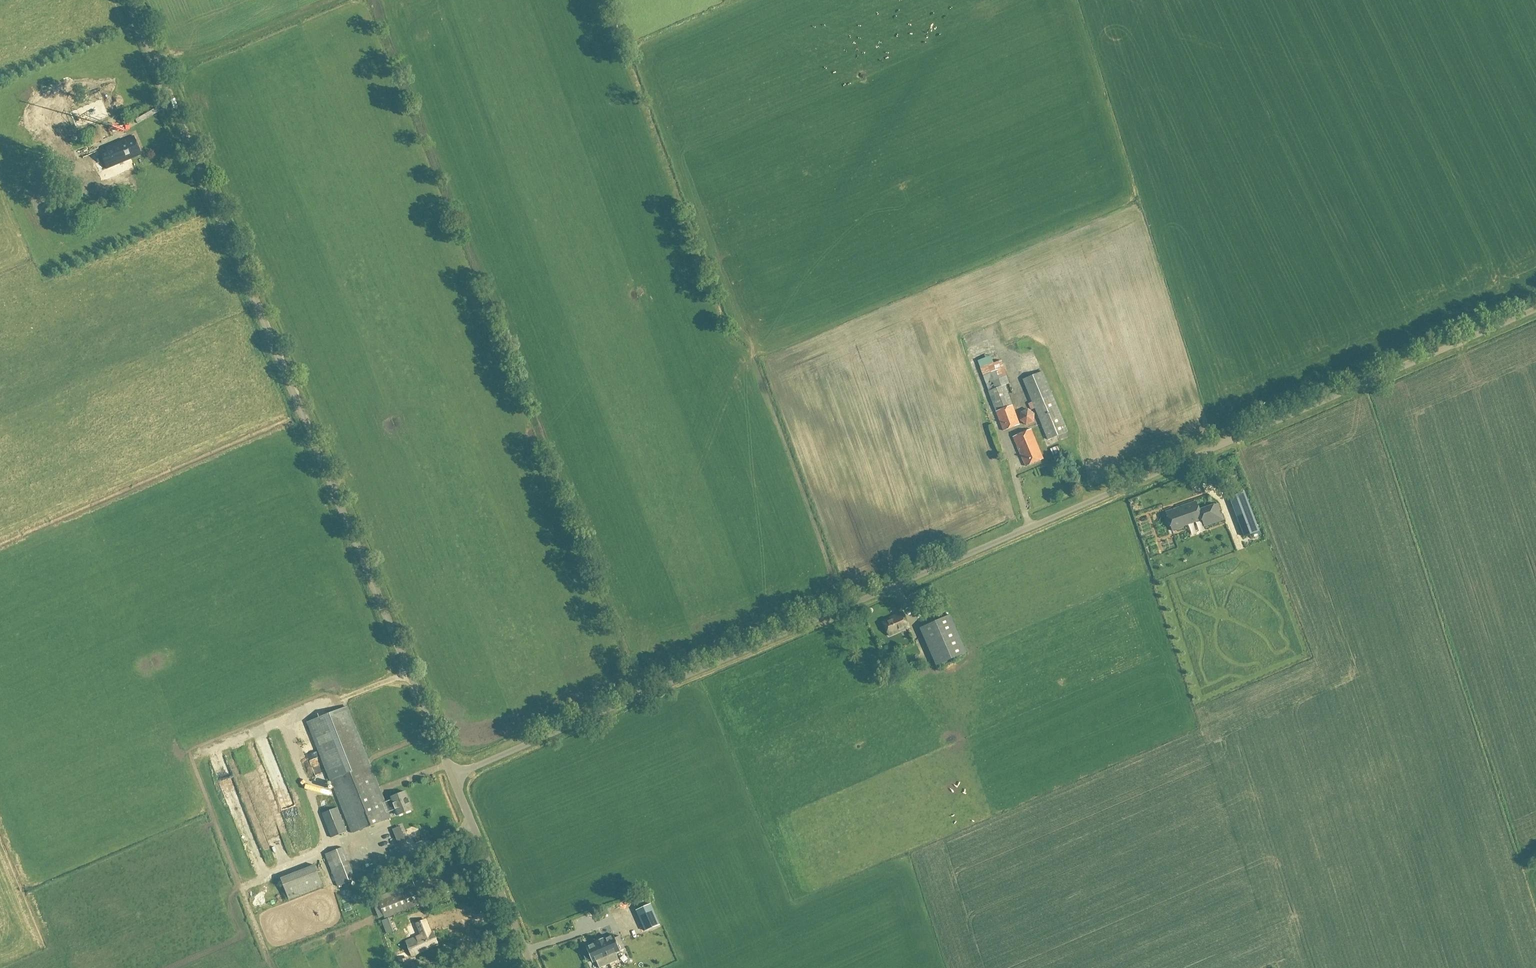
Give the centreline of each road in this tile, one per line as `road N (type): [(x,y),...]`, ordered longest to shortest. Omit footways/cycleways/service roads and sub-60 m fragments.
road 1 (unclassified): [(452,775),(1535,308)]
road 2 (unclassified): [(452,775),(129,0)]
road 3 (unclassified): [(532,967),(452,775)]

